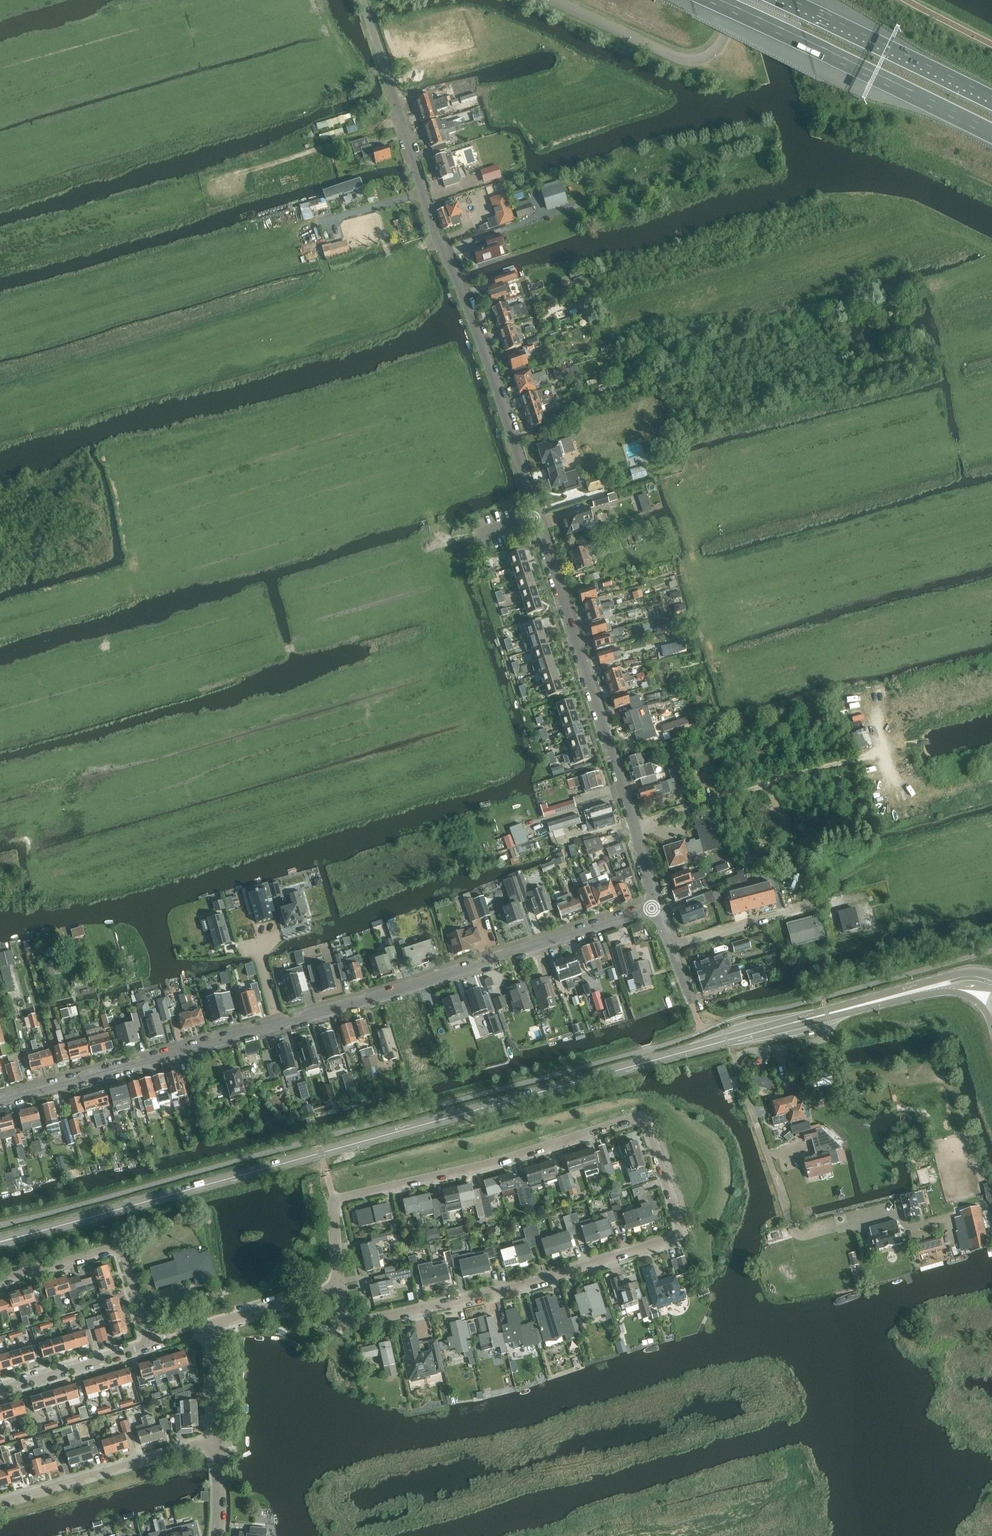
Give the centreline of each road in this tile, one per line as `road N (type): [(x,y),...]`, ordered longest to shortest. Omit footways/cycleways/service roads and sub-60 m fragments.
road 1 (secondary): [(0,1241),(827,1014)]
road 2 (unclassified): [(535,518),(519,451),(432,218),(364,0)]
road 3 (residential): [(339,1286),(344,1314),(358,1324),(529,1284),(675,1238),(681,1227),(643,1118)]
road 4 (unclassified): [(657,906),(535,518)]
road 5 (residential): [(339,1286),(338,1200),(643,1118)]
road 6 (unclassified): [(278,1025),(657,906)]
road 7 (residential): [(847,1226),(807,1237),(791,1228),(737,1061),(744,1052),(825,1038),(827,1014)]
road 8 (motorway): [(708,0),(991,135)]
road 9 (unclassified): [(0,1101),(278,1025)]
road 10 (unclassified): [(551,0),(692,61),(722,45),(724,0)]
road 11 (motorway): [(991,100),(784,0)]
road 12 (residential): [(215,1440),(0,1502)]
road 13 (residential): [(0,1282),(121,1253),(152,1346)]
road 14 (track): [(249,171),(402,122)]
road 15 (residential): [(152,1346),(0,1391)]
road 16 (unclassified): [(669,945),(816,906)]
road 17 (track): [(739,792),(879,753)]
road 18 (residential): [(209,1329),(339,1286)]
road 19 (secondary): [(991,976),(948,977),(876,1001)]

